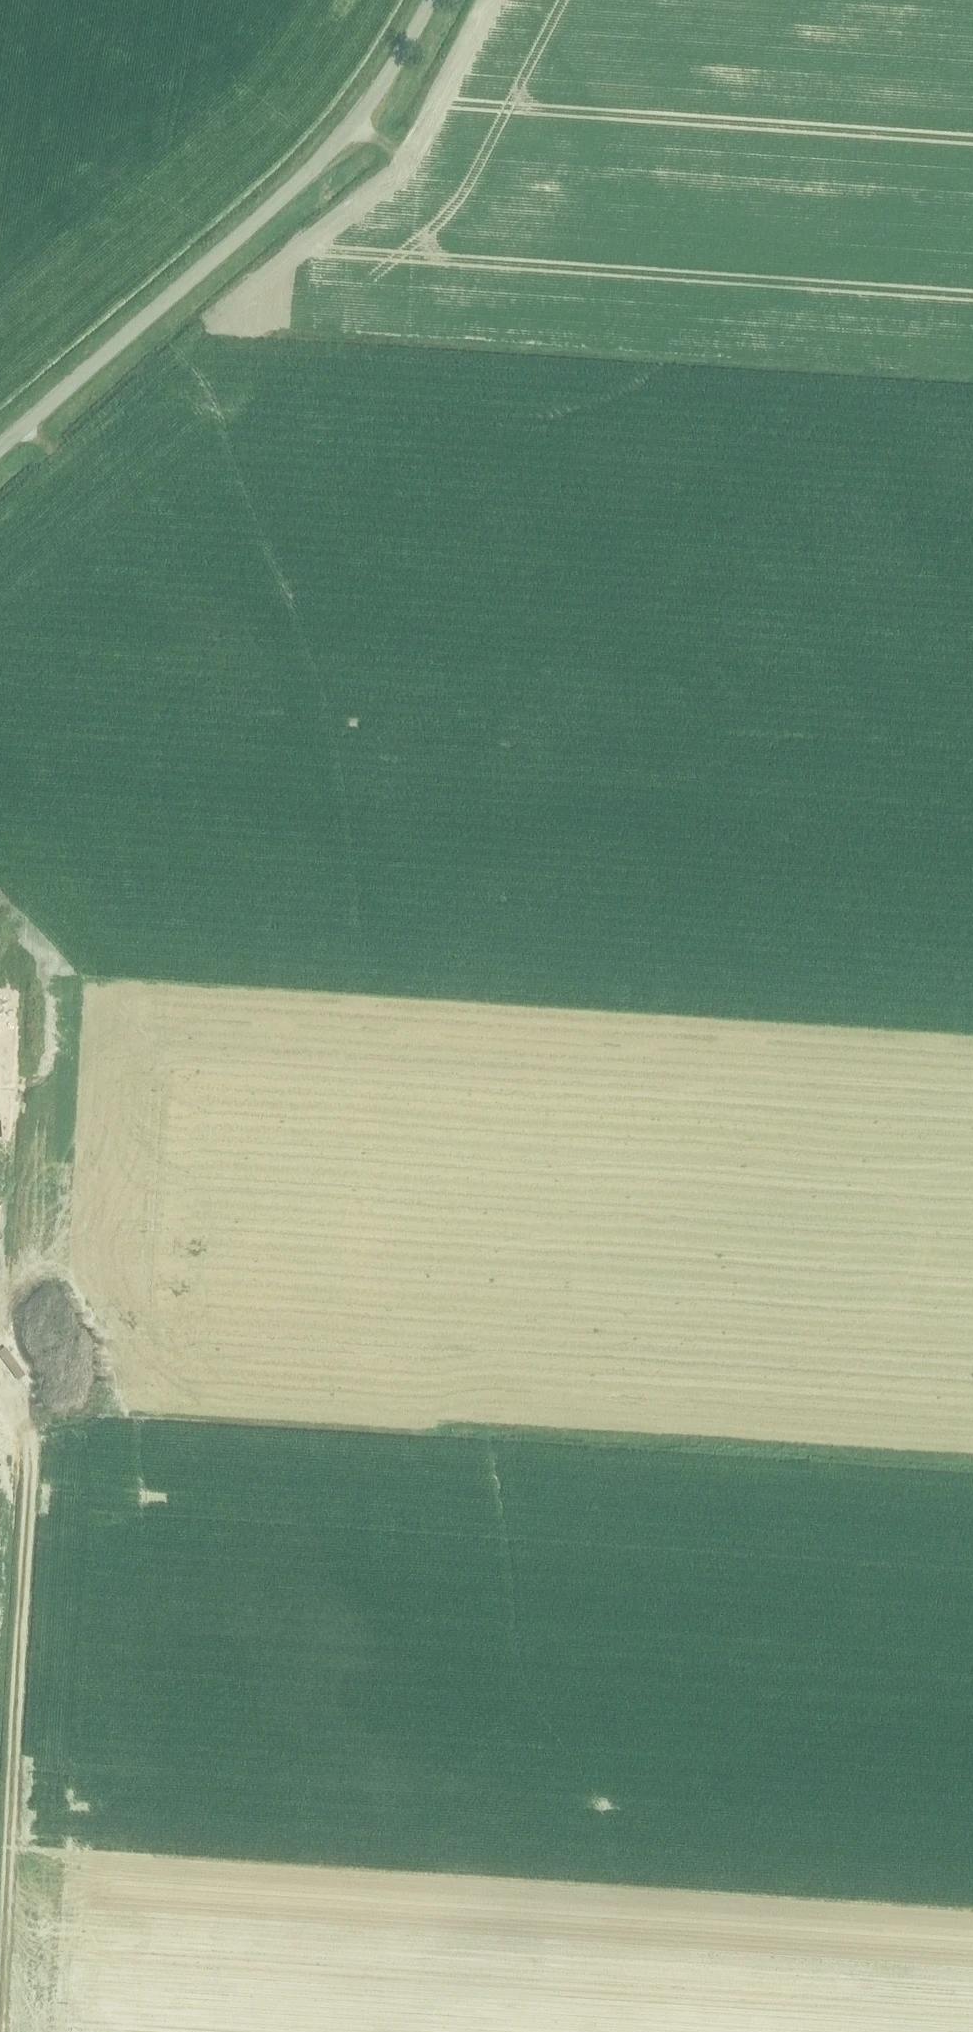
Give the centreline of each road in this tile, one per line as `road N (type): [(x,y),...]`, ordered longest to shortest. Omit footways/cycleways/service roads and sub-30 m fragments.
road 1 (unclassified): [(0,446),(331,146),(385,79),(430,0)]

